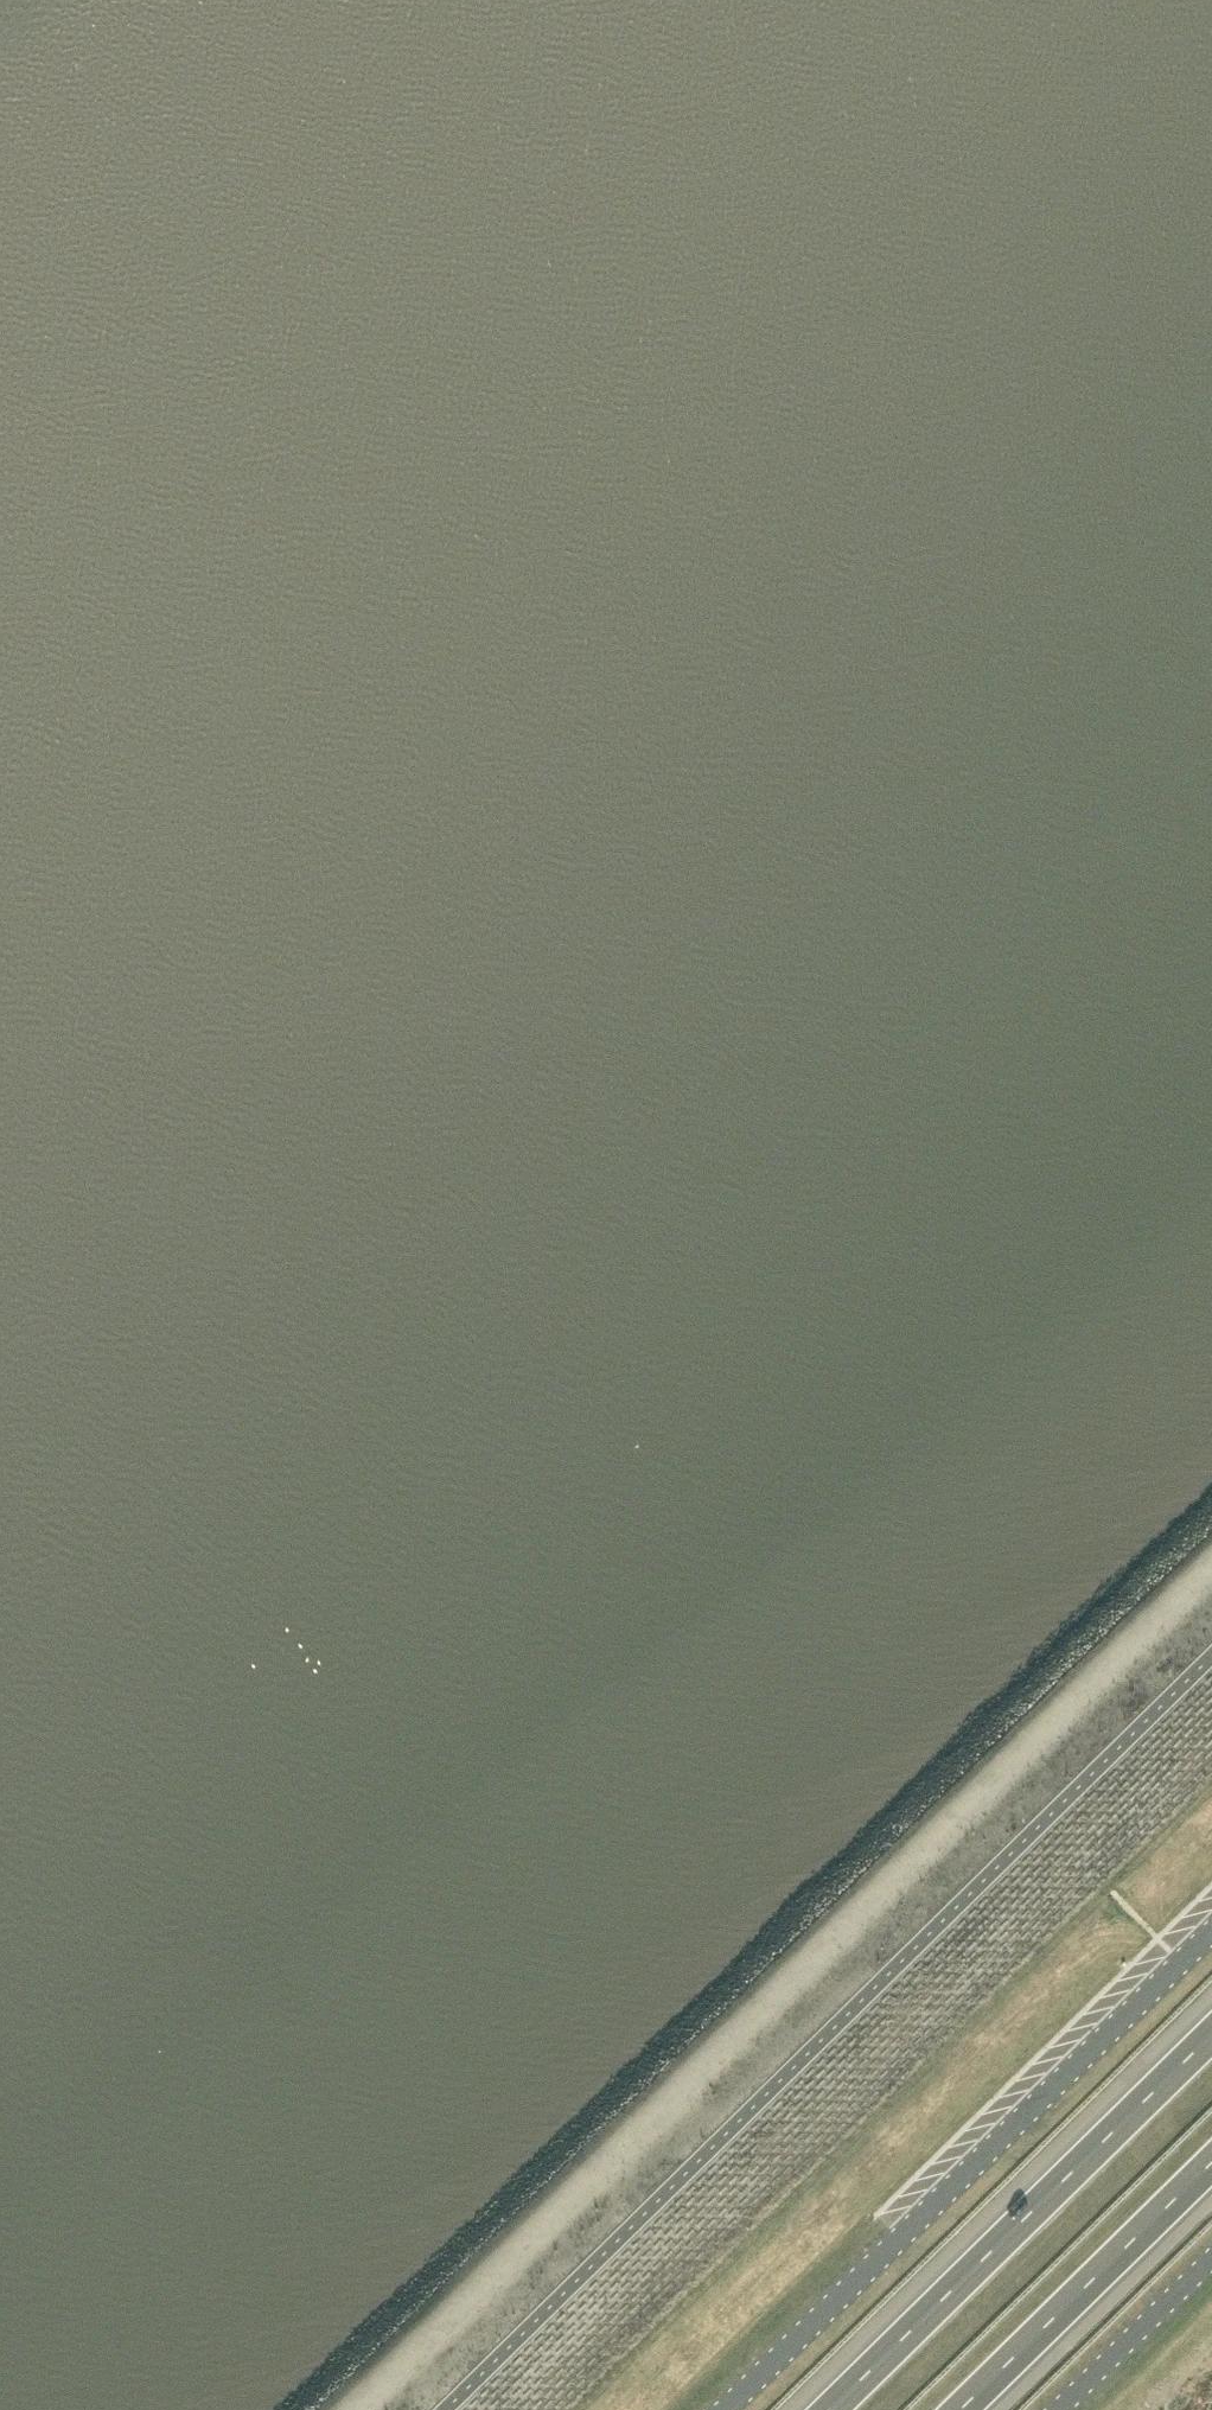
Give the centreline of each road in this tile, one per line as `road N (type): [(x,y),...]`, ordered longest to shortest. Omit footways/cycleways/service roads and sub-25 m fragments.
road 1 (unclassified): [(722,2409),(1211,1930)]
road 2 (motorway): [(1211,2035),(830,2409)]
road 3 (motorway): [(963,2409),(1211,2164)]
road 4 (unclassified): [(1057,2409),(1211,2258)]

